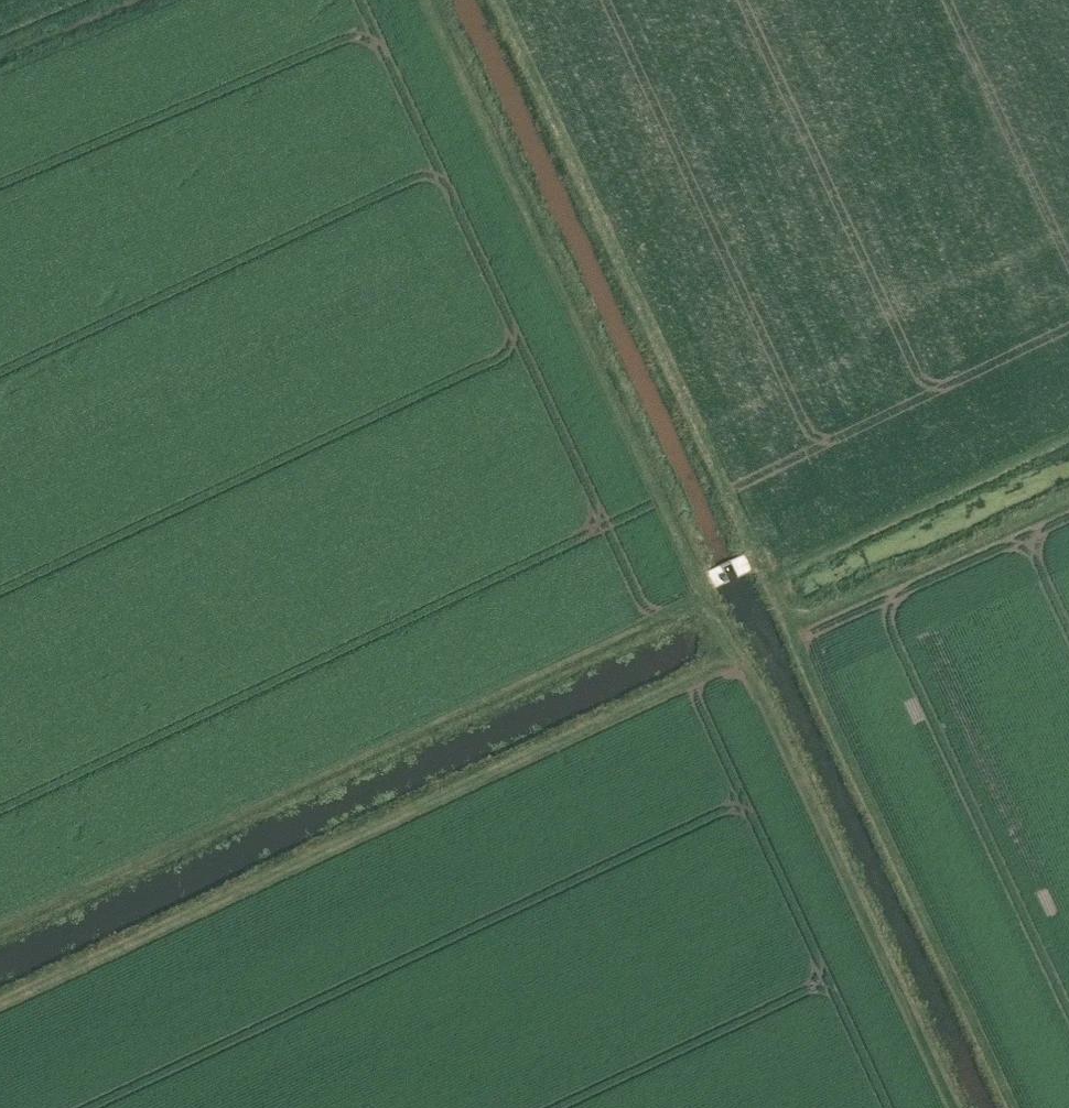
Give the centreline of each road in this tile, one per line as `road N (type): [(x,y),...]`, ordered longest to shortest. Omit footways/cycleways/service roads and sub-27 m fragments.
road 1 (track): [(958,1107),(427,0)]

